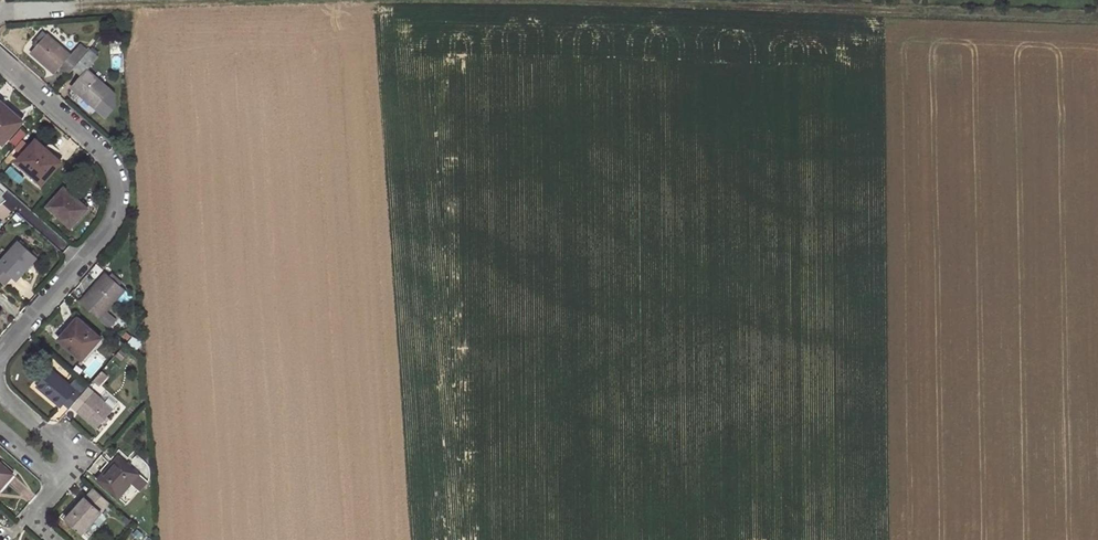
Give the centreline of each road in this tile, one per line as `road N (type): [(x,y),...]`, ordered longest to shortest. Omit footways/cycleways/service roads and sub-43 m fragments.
road 1 (track): [(556,0),(1097,17)]
road 2 (residential): [(0,350),(112,227),(120,200),(118,176),(100,142),(0,56)]
road 3 (residential): [(62,485),(74,458),(0,390)]
road 4 (track): [(2,10),(131,0)]

